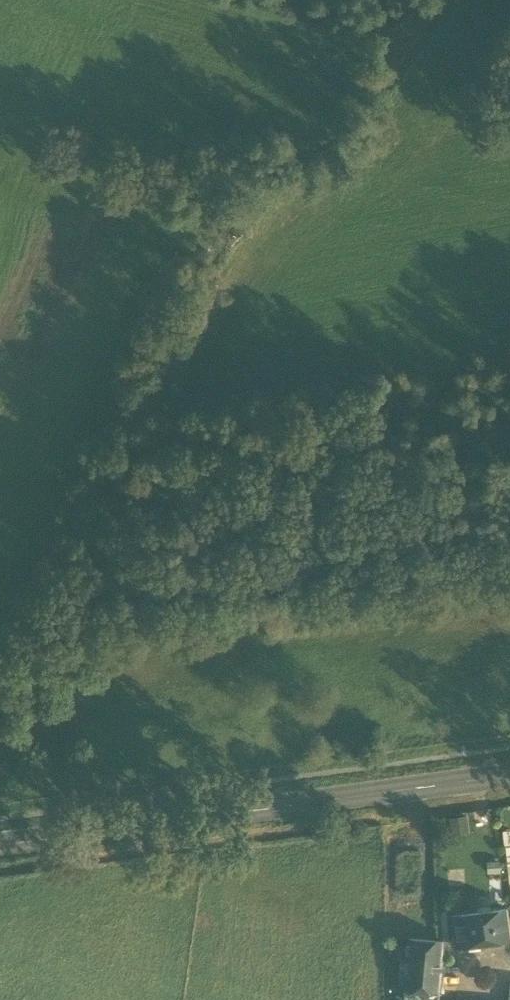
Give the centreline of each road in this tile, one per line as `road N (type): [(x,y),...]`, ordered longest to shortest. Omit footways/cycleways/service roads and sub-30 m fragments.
road 1 (secondary): [(0,845),(509,775)]

